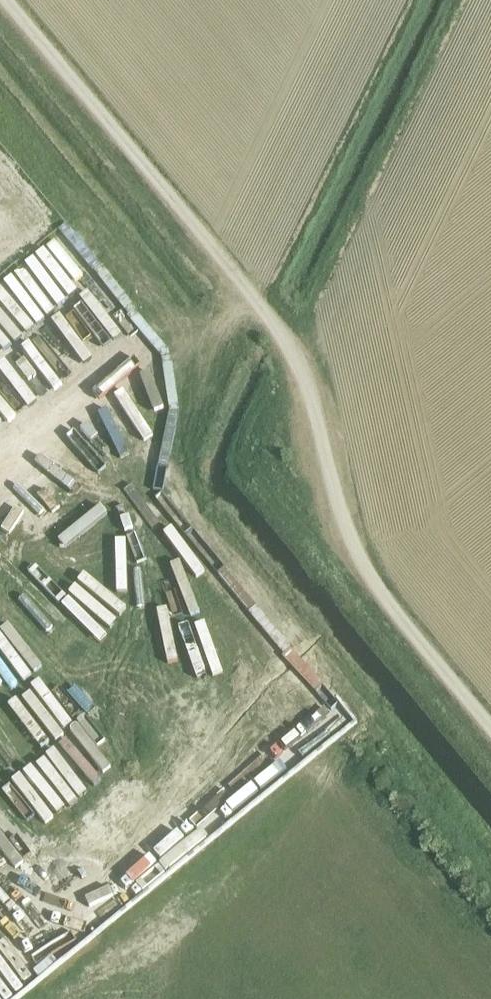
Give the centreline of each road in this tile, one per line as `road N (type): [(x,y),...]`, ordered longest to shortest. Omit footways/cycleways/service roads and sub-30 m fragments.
road 1 (track): [(490,723),(361,563),(338,511),(315,411),(283,339),(4,0)]

